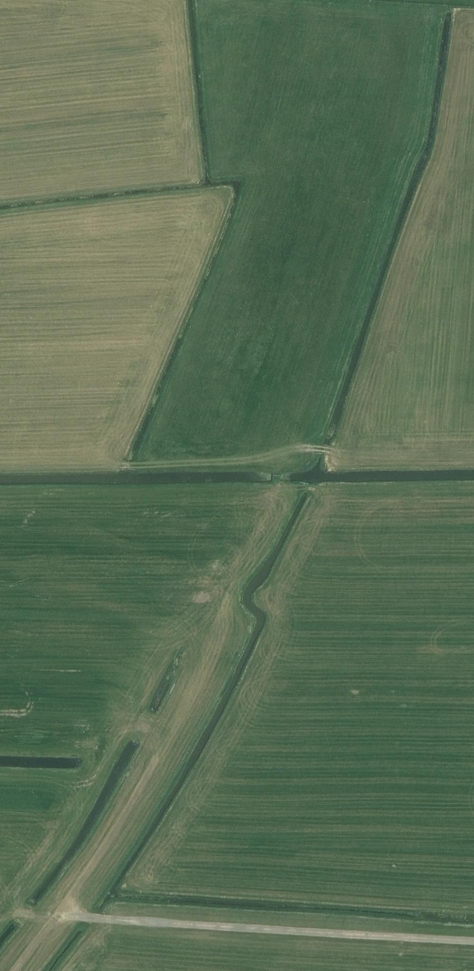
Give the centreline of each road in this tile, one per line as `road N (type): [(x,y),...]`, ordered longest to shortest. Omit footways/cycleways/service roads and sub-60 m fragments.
road 1 (track): [(473,942),(55,916)]
road 2 (track): [(13,970),(113,835),(174,723)]

